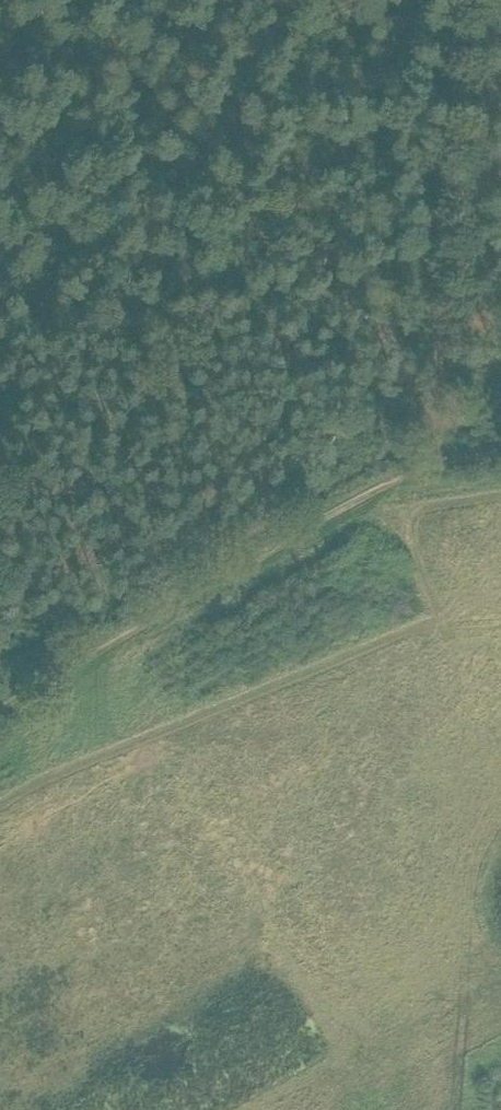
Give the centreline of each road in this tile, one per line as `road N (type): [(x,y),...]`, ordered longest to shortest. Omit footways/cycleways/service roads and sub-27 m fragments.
road 1 (track): [(0,700),(375,485),(435,460)]
road 2 (track): [(440,310),(459,0)]
road 3 (track): [(440,310),(435,460),(500,453)]

